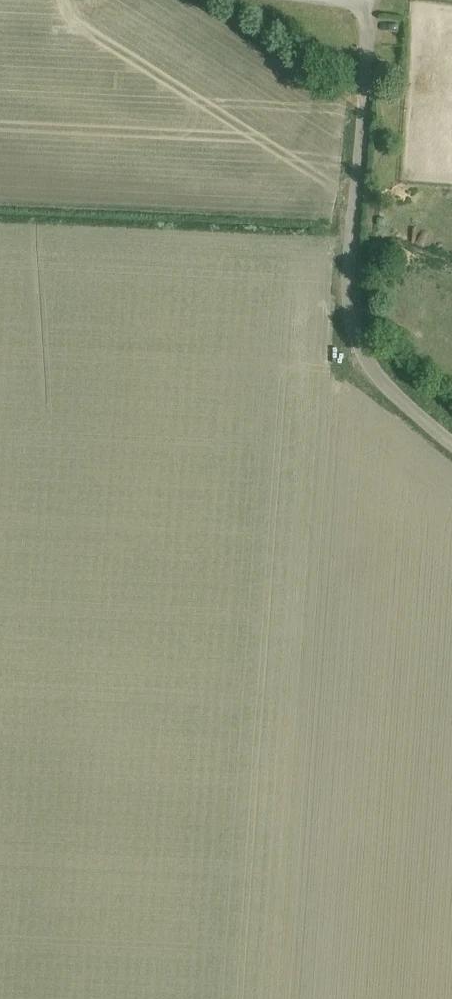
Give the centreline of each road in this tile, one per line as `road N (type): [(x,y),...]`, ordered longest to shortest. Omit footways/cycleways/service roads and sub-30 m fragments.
road 1 (track): [(451,438),(385,383),(351,317),(369,2)]

